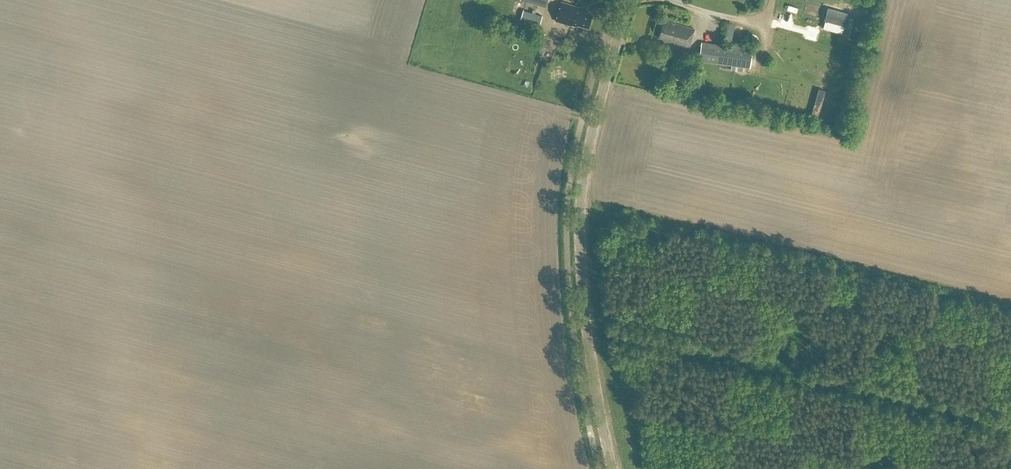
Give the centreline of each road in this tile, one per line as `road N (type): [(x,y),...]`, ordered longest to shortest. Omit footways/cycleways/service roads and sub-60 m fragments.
road 1 (tertiary): [(611,468),(585,314),(580,224),(587,158),(627,0)]

